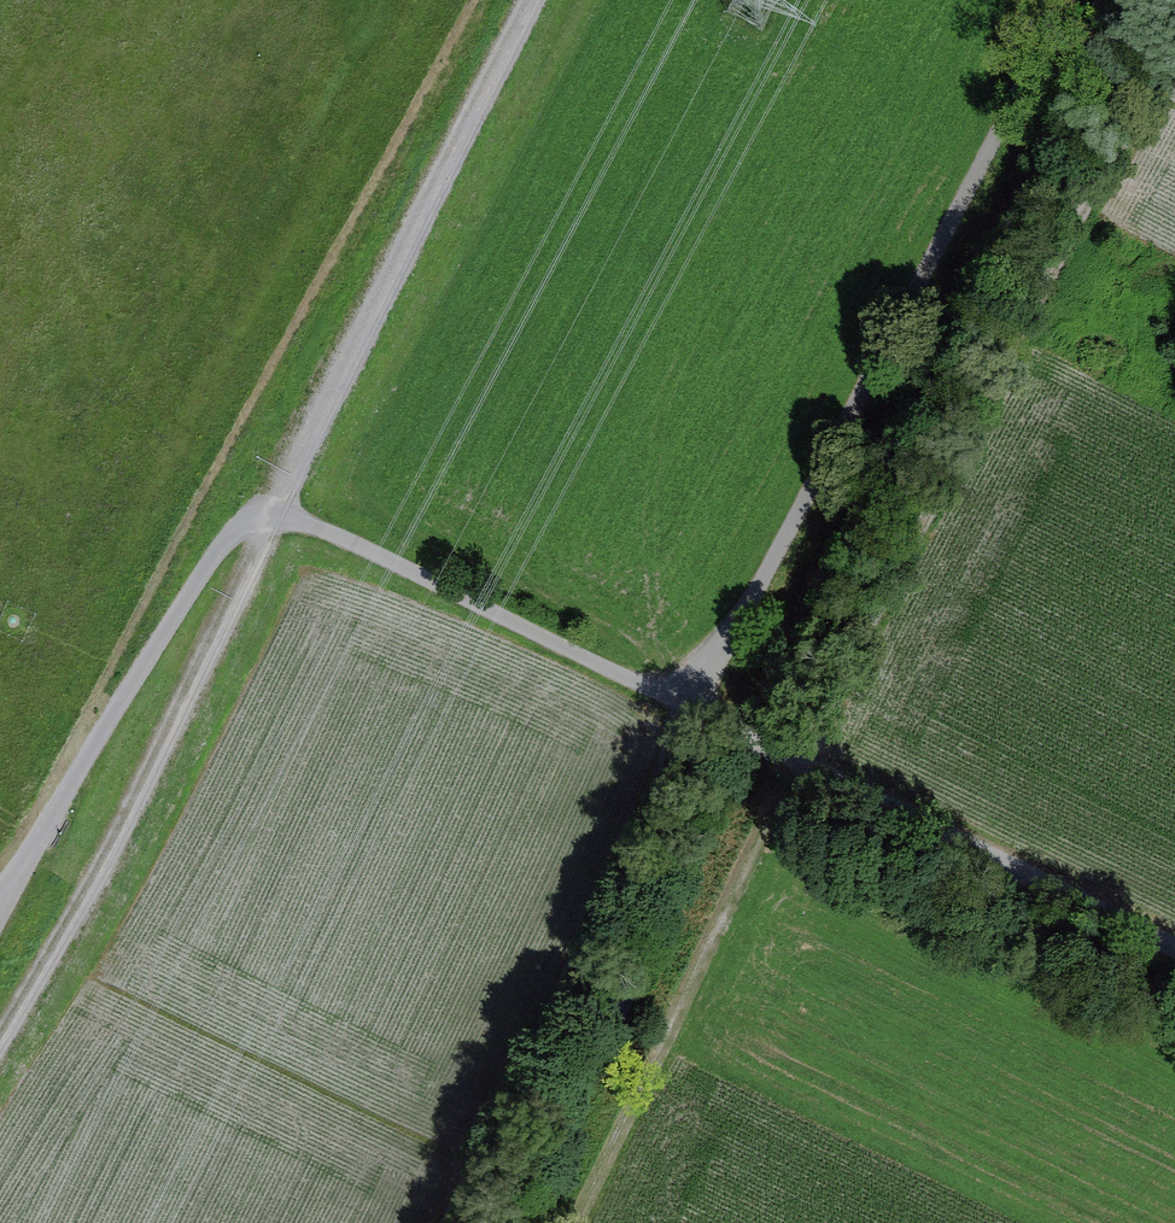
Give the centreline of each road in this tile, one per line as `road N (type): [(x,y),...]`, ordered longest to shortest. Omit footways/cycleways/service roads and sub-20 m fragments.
road 1 (track): [(579,1222),(1098,172),(1174,40)]
road 2 (track): [(536,0),(440,174),(96,874),(0,1027)]
road 3 (track): [(0,932),(28,869),(215,559),(239,528),(277,513),(691,707)]
road 4 (track): [(691,707),(1077,0)]
road 5 (track): [(691,707),(637,850),(454,1222)]
road 6 (unclassified): [(691,707),(1174,943)]

